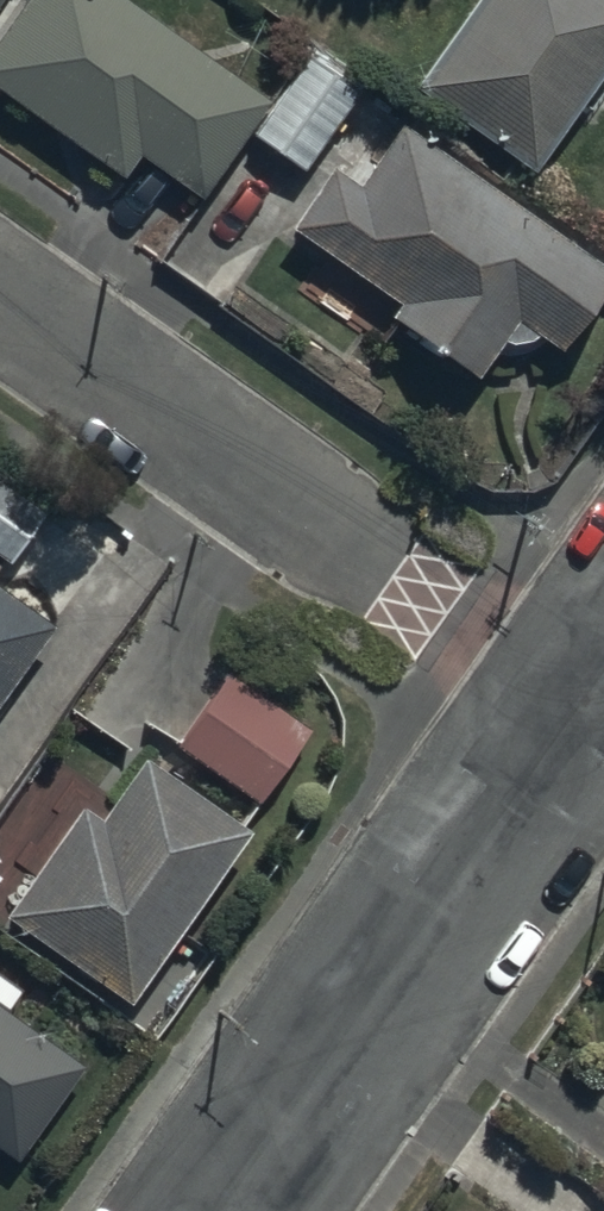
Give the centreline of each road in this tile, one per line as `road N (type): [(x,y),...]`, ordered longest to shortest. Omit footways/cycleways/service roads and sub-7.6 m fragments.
road 1 (residential): [(0,303),(579,711)]
road 2 (residential): [(226,1210),(579,711)]

